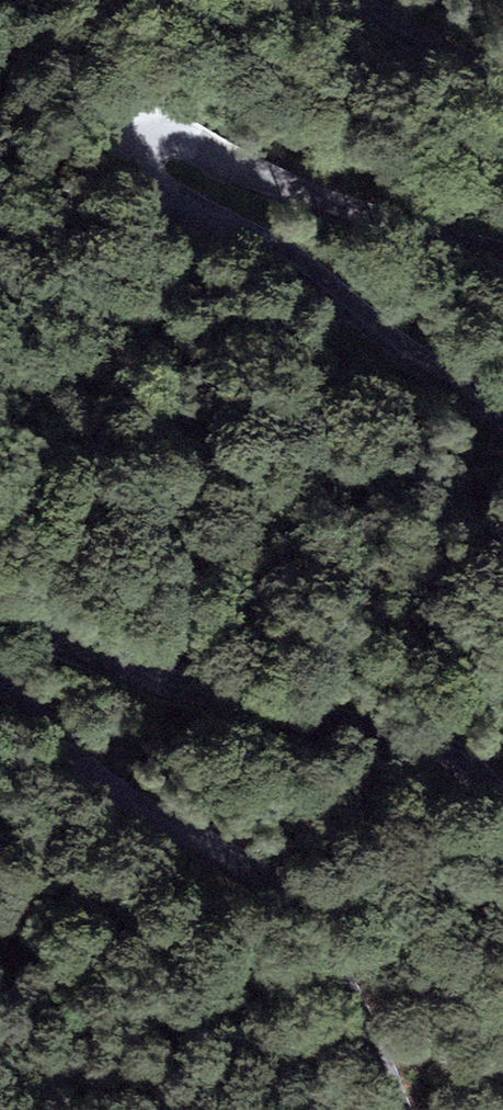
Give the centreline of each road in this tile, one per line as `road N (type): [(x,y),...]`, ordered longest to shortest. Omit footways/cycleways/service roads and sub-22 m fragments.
road 1 (tertiary): [(502,417),(409,356),(291,260),(160,189),(144,172),(141,149),(167,131),(302,192),(502,256)]
road 2 (tertiary): [(399,1109),(349,1002),(288,908),(239,865),(95,782),(0,685)]
road 3 (tertiary): [(0,615),(142,674),(422,742),(463,767),(502,811)]
road 4 (tertiary): [(502,94),(347,0)]

